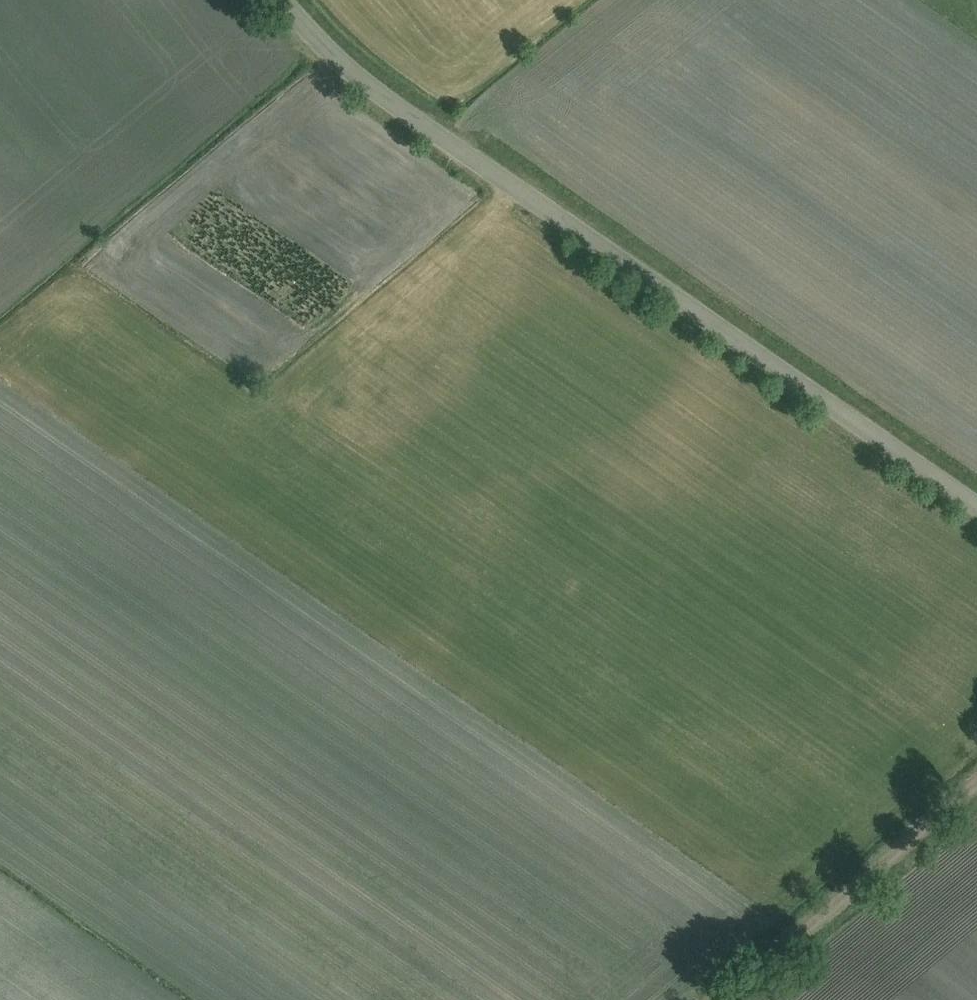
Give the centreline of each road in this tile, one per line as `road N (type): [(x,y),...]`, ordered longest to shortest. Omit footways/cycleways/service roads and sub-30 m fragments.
road 1 (unclassified): [(976,505),(429,126),(316,34),(288,0)]
road 2 (track): [(976,785),(726,999)]

